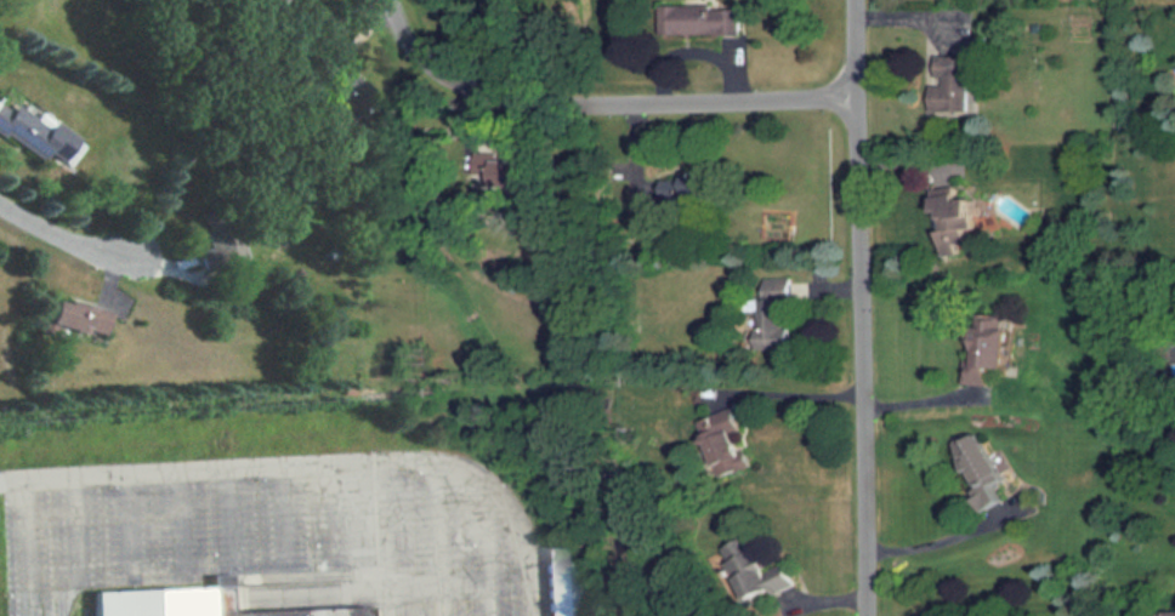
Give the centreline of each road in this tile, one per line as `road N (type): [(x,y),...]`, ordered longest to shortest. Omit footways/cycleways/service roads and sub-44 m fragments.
road 1 (residential): [(871,615),(861,409),(863,0)]
road 2 (residential): [(864,98),(631,105),(512,96),(458,74),(415,39),(395,0)]
road 3 (residential): [(136,255),(83,244),(0,202)]

